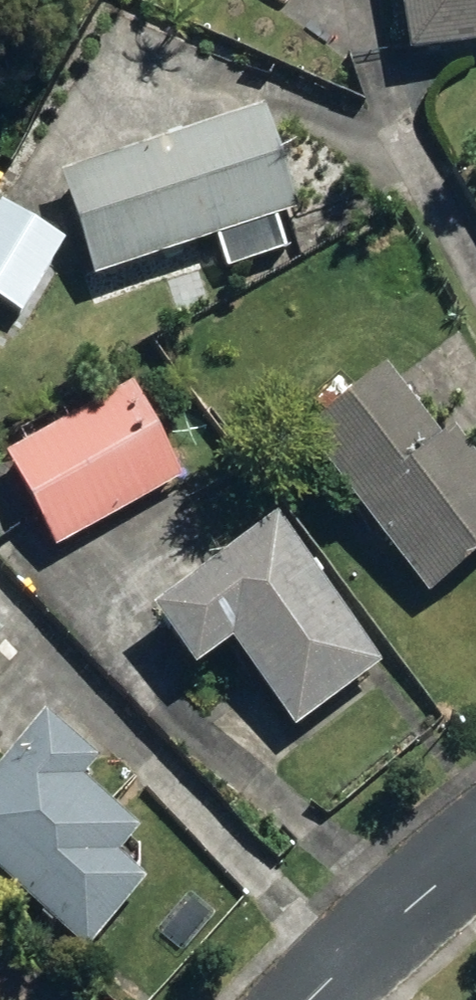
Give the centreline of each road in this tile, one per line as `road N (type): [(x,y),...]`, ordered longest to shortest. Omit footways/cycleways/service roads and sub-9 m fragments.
road 1 (residential): [(293,999),(475,842)]

